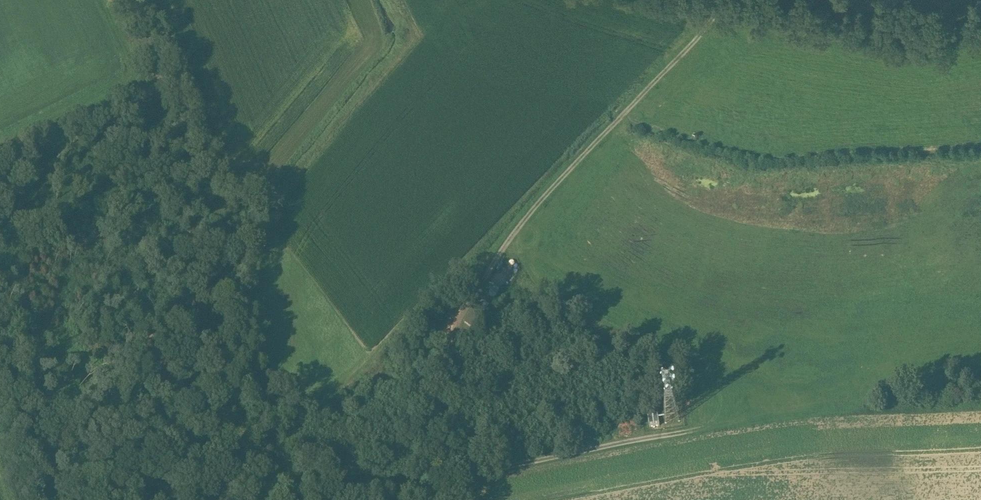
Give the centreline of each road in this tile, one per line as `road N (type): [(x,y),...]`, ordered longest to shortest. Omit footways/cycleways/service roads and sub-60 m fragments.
road 1 (track): [(469,499),(443,405),(452,329),(513,234),(726,0)]
road 2 (track): [(460,476),(704,429)]

